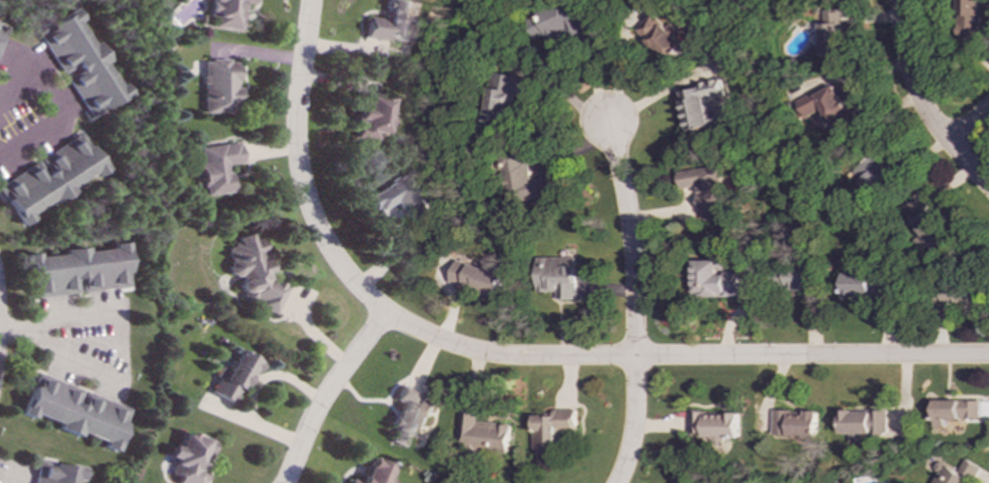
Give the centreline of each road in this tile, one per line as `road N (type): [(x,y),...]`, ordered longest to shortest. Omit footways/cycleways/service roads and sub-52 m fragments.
road 1 (residential): [(312,0),(296,137),(312,211),(361,289),(437,341),(529,359),(988,356)]
road 2 (residential): [(606,120),(630,236),(634,358)]
road 3 (residential): [(901,0),(900,37),(917,98),(988,189)]
road 4 (residential): [(387,312),(325,399),(286,482)]
road 5 (residential): [(634,358),(631,439),(616,482)]

